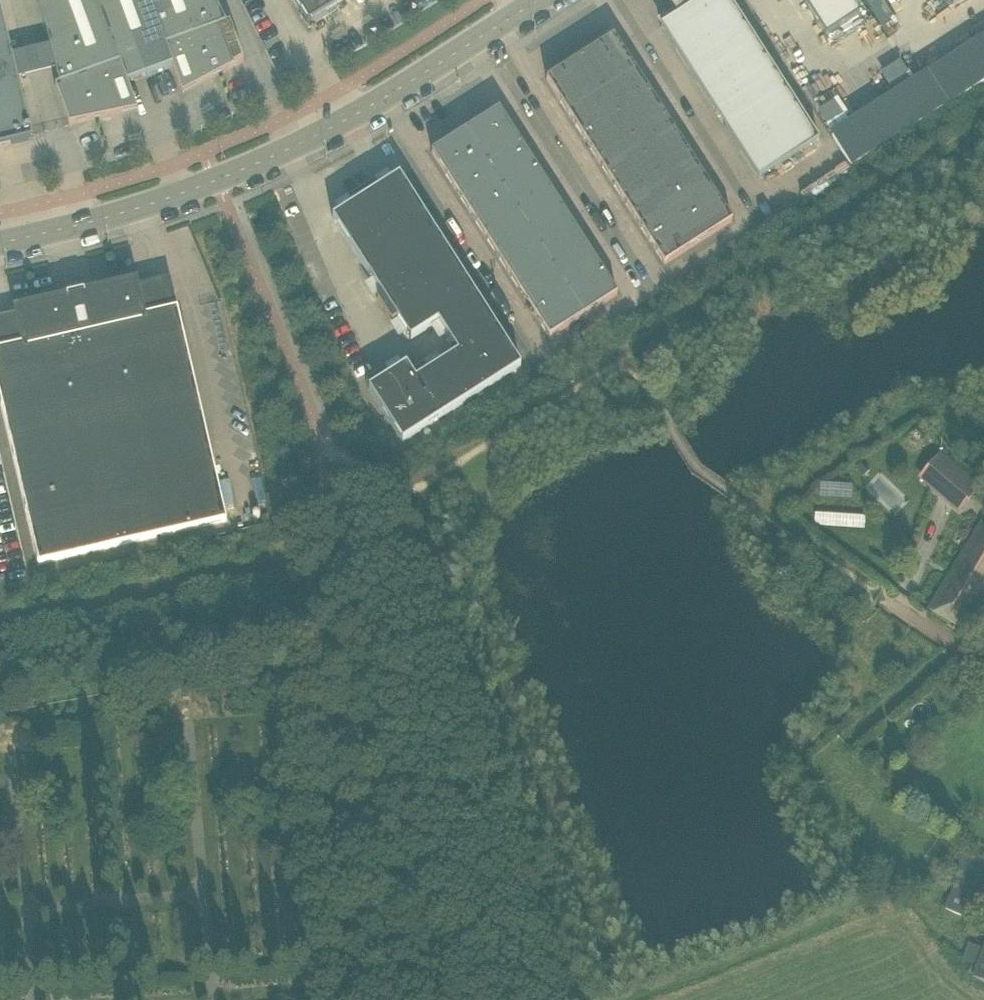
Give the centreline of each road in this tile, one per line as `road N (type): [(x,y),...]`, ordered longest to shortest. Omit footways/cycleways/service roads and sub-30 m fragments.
road 1 (unclassified): [(0,243),(139,206),(285,150),(538,0)]
road 2 (track): [(983,126),(626,359)]

